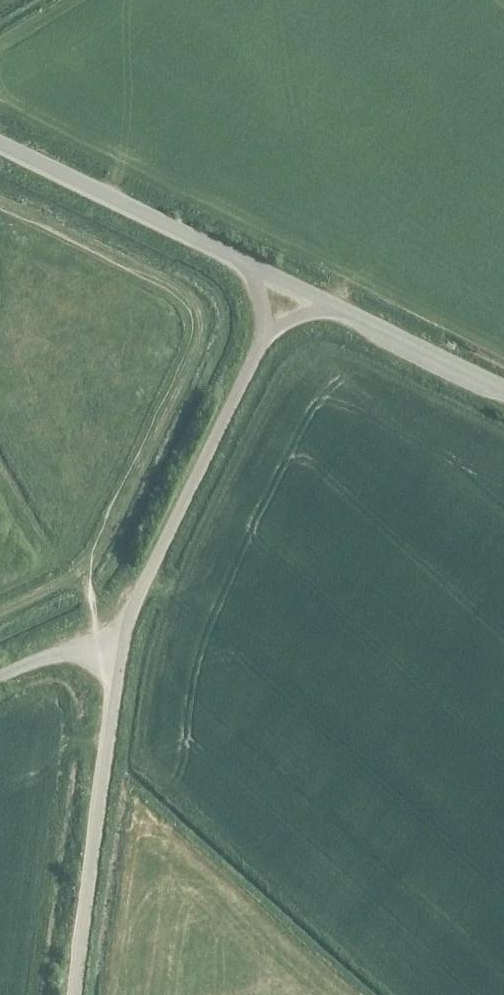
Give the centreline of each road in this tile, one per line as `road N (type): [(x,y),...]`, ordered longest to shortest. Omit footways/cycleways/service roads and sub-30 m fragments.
road 1 (unclassified): [(123,657),(267,332)]
road 2 (unclassified): [(79,994),(123,657)]
road 3 (unclassified): [(243,260),(0,140)]
road 4 (unclassified): [(503,385),(341,308)]
road 5 (unclassified): [(0,683),(68,652),(123,657)]

